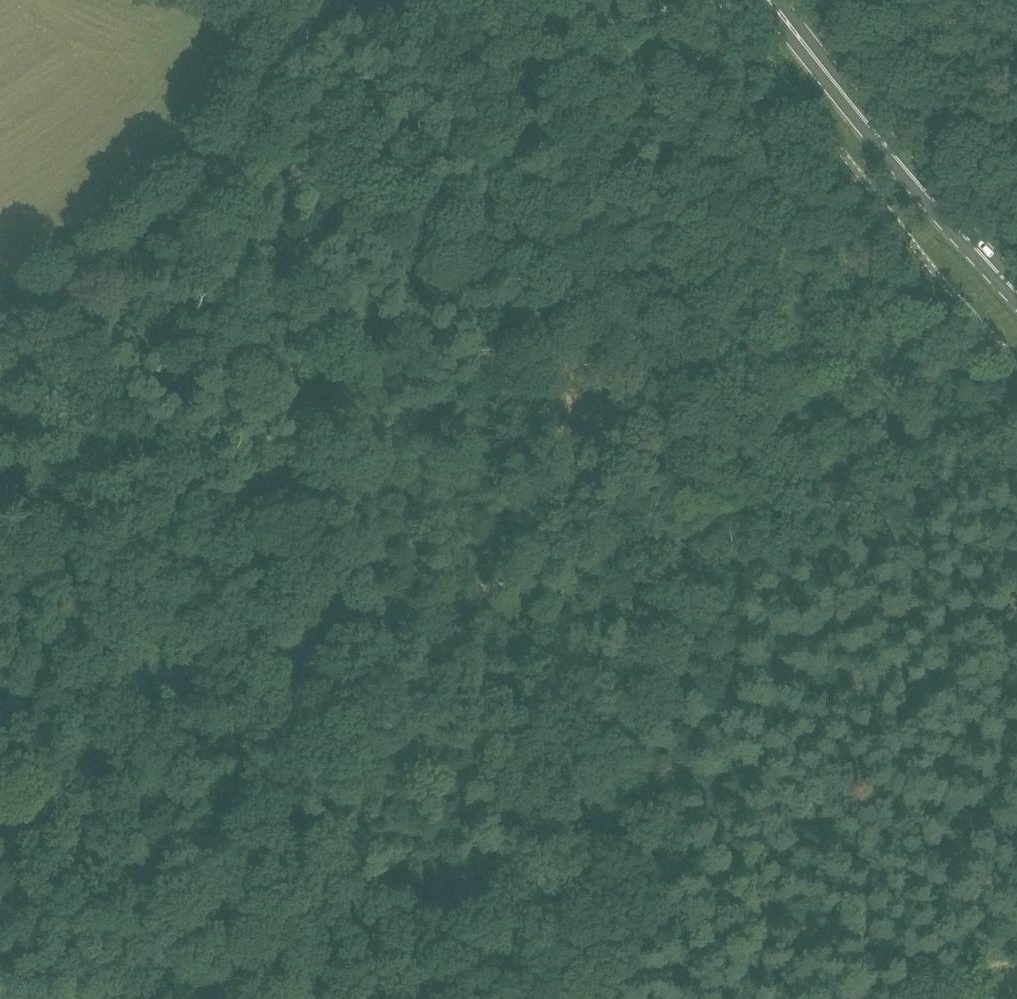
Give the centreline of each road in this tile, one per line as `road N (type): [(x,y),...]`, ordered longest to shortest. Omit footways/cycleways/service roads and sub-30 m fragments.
road 1 (tertiary): [(0,326),(73,287),(183,201),(233,145),(299,32),(330,0)]
road 2 (secondary): [(1016,296),(767,0)]

